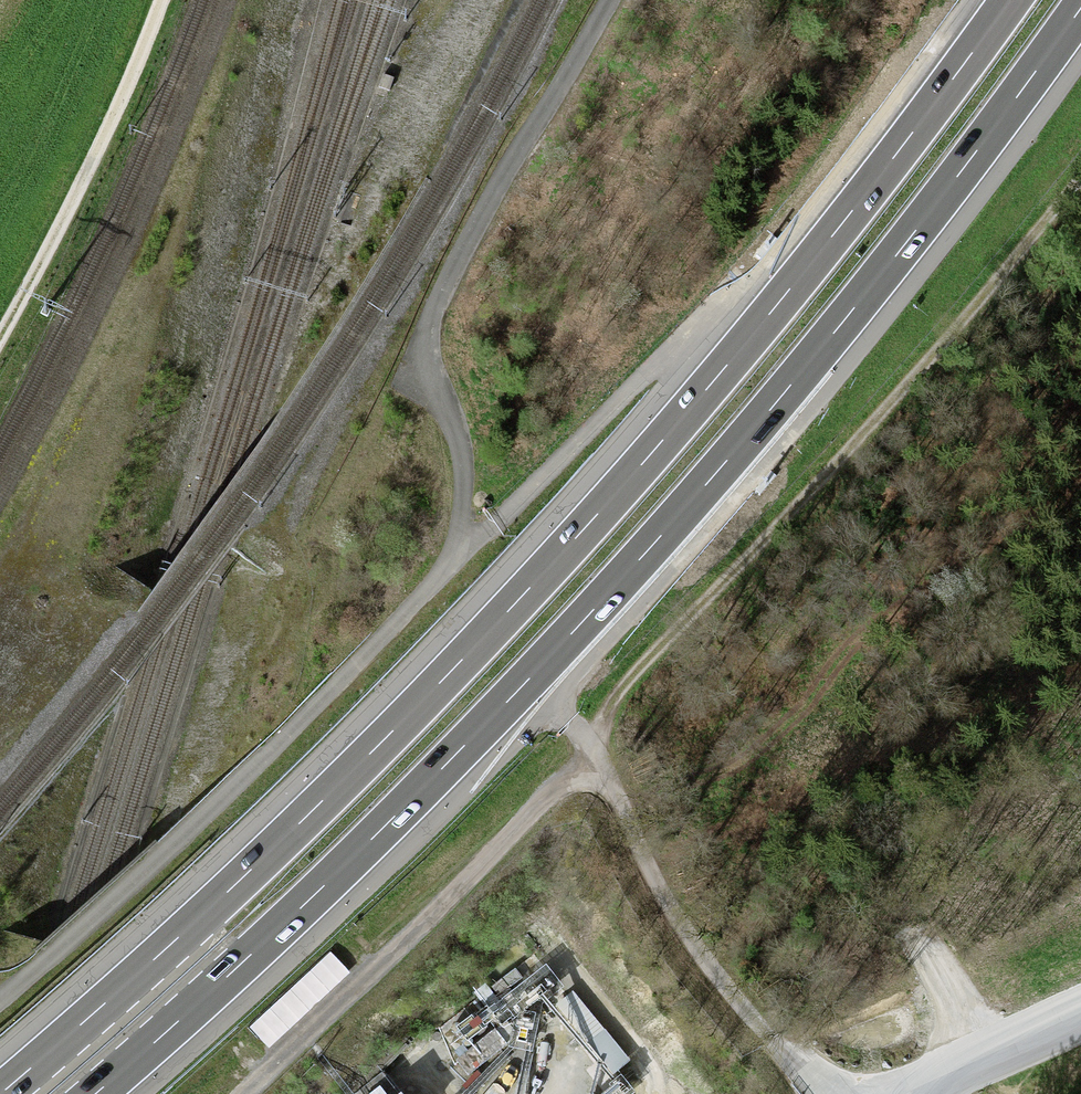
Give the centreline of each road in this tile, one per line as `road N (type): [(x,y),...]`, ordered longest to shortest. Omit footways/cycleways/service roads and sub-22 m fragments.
road 1 (motorway): [(1010,0),(787,293),(525,593),(255,866),(0,1093)]
road 2 (motorway): [(95,1093),(371,840),(639,560),(897,255),(1080,8)]
road 3 (track): [(241,1093),(596,758),(599,730),(621,688),(859,437),(1080,178)]
road 4 (track): [(822,1093),(685,929),(570,720)]
road 5 (track): [(610,0),(441,294),(432,317),(432,363)]
road 6 (track): [(0,337),(106,133),(162,0)]
road 7 (track): [(1080,1017),(916,1093)]

